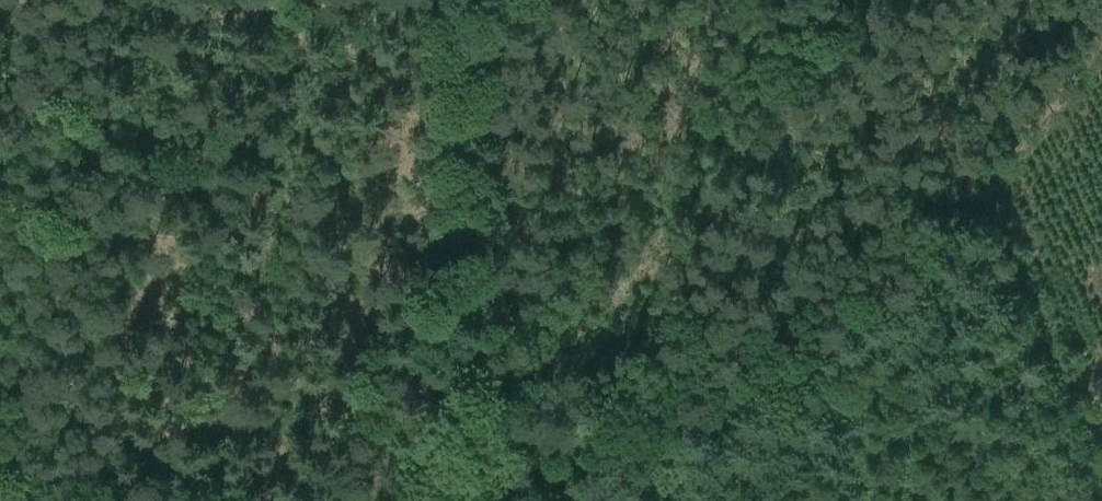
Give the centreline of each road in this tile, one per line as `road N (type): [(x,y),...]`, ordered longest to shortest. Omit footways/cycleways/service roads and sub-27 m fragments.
road 1 (track): [(452,500),(460,144),(473,0)]

